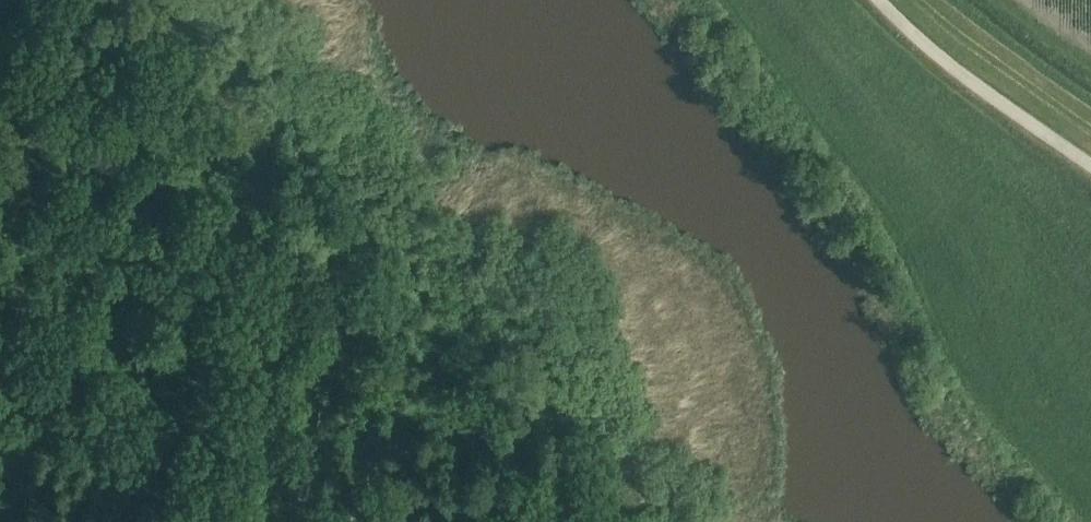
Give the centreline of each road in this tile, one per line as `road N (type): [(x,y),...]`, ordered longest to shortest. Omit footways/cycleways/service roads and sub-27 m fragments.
road 1 (track): [(1090,178),(868,0)]

